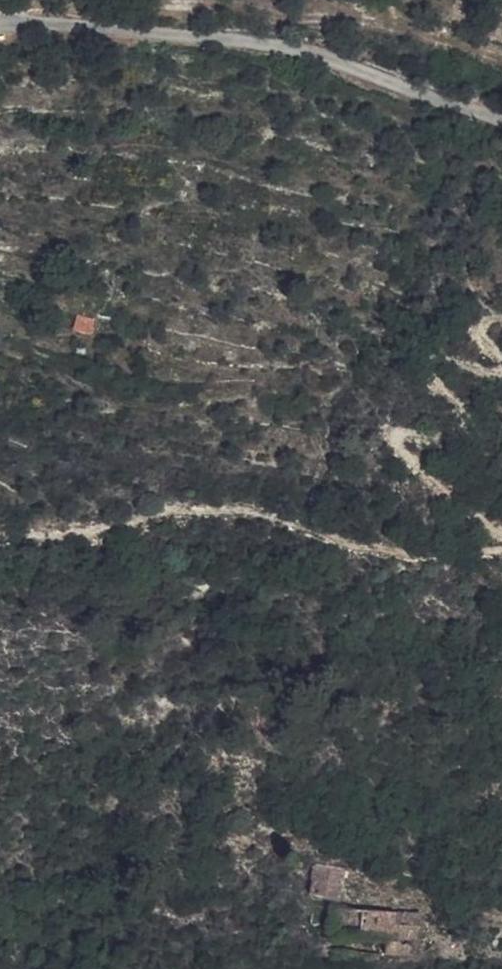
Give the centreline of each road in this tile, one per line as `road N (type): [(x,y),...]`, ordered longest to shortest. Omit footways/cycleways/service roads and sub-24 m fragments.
road 1 (unclassified): [(501,118),(325,56),(241,41),(0,25)]

